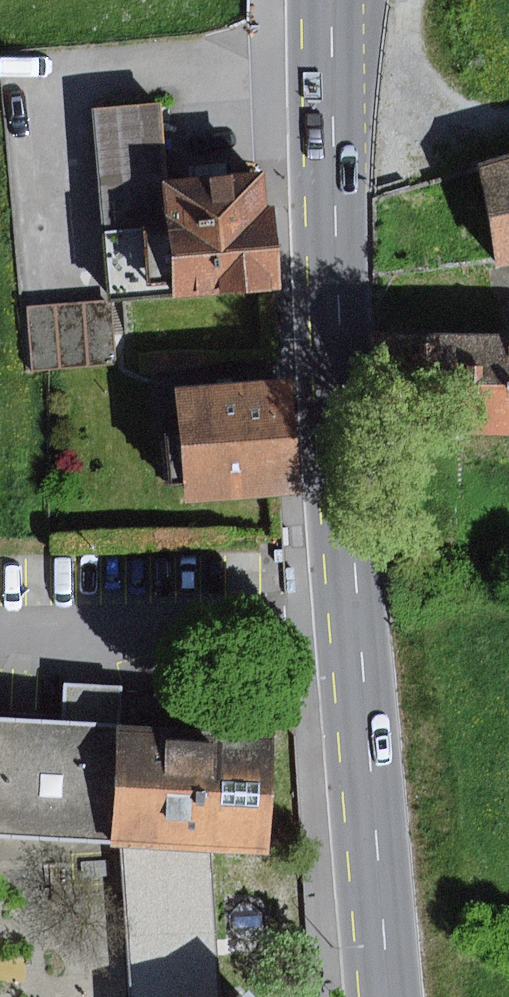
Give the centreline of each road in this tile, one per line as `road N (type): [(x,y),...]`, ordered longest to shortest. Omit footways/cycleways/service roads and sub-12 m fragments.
road 1 (primary): [(328,0),(352,623),(385,996)]
road 2 (track): [(329,167),(508,125)]

